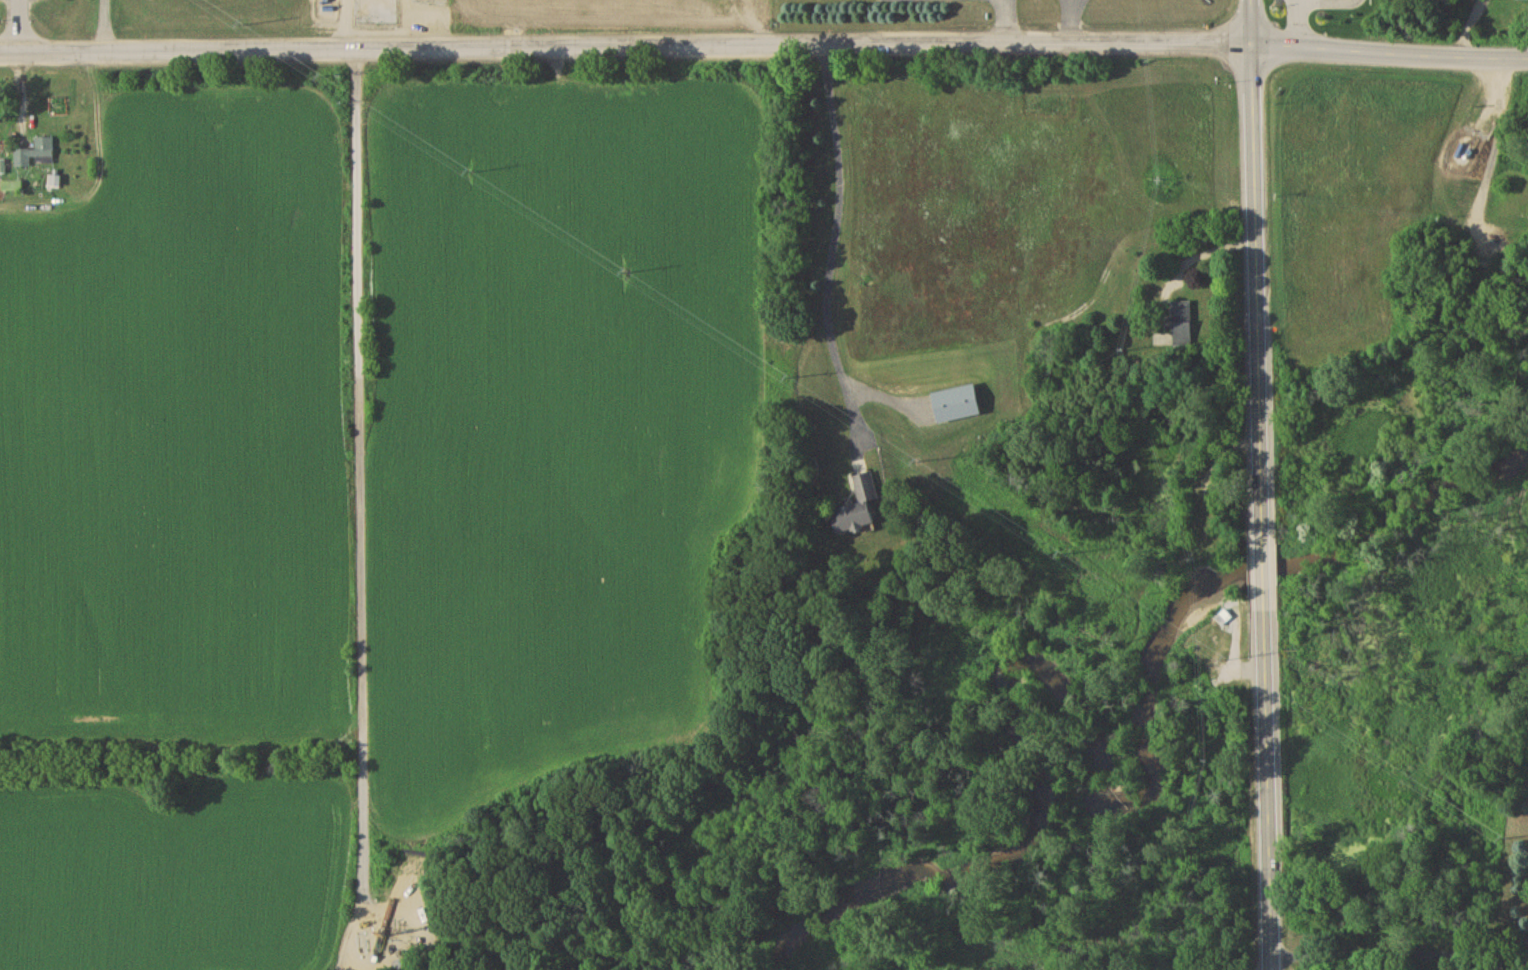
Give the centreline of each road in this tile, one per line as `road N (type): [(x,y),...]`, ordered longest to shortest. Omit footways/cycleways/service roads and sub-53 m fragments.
road 1 (tertiary): [(1527,58),(1252,45),(0,54)]
road 2 (tertiary): [(1273,969),(1252,0)]

